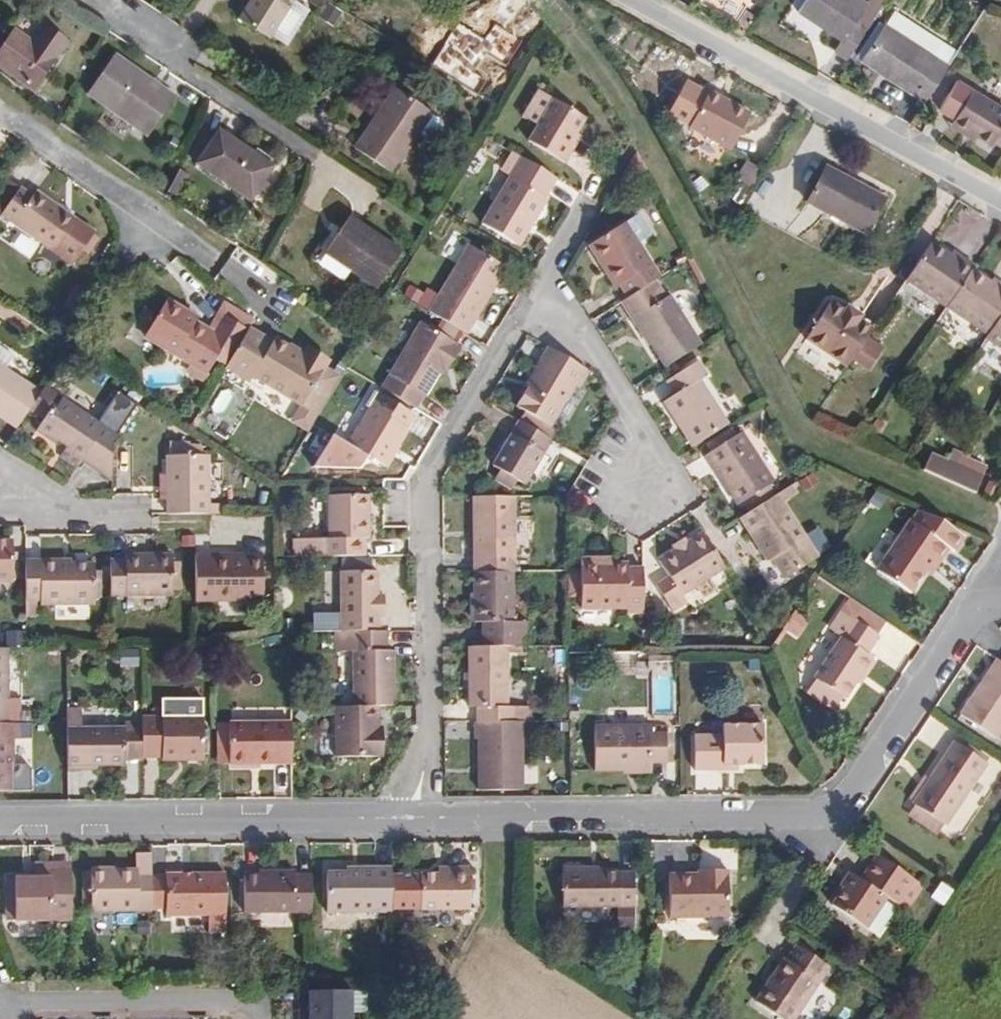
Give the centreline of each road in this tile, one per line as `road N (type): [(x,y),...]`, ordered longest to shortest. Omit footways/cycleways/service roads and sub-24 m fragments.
road 1 (residential): [(1000,608),(968,623),(854,803),(827,820),(428,824)]
road 2 (residential): [(428,824),(432,480),(545,284)]
road 3 (residential): [(623,0),(1000,207)]
road 4 (residential): [(428,824),(0,824)]
road 5 (residential): [(255,291),(0,112)]
road 6 (residential): [(0,1004),(242,998),(263,1018)]
road 7 (residential): [(101,0),(172,61),(312,155)]
road 8 (residential): [(545,284),(646,435)]

